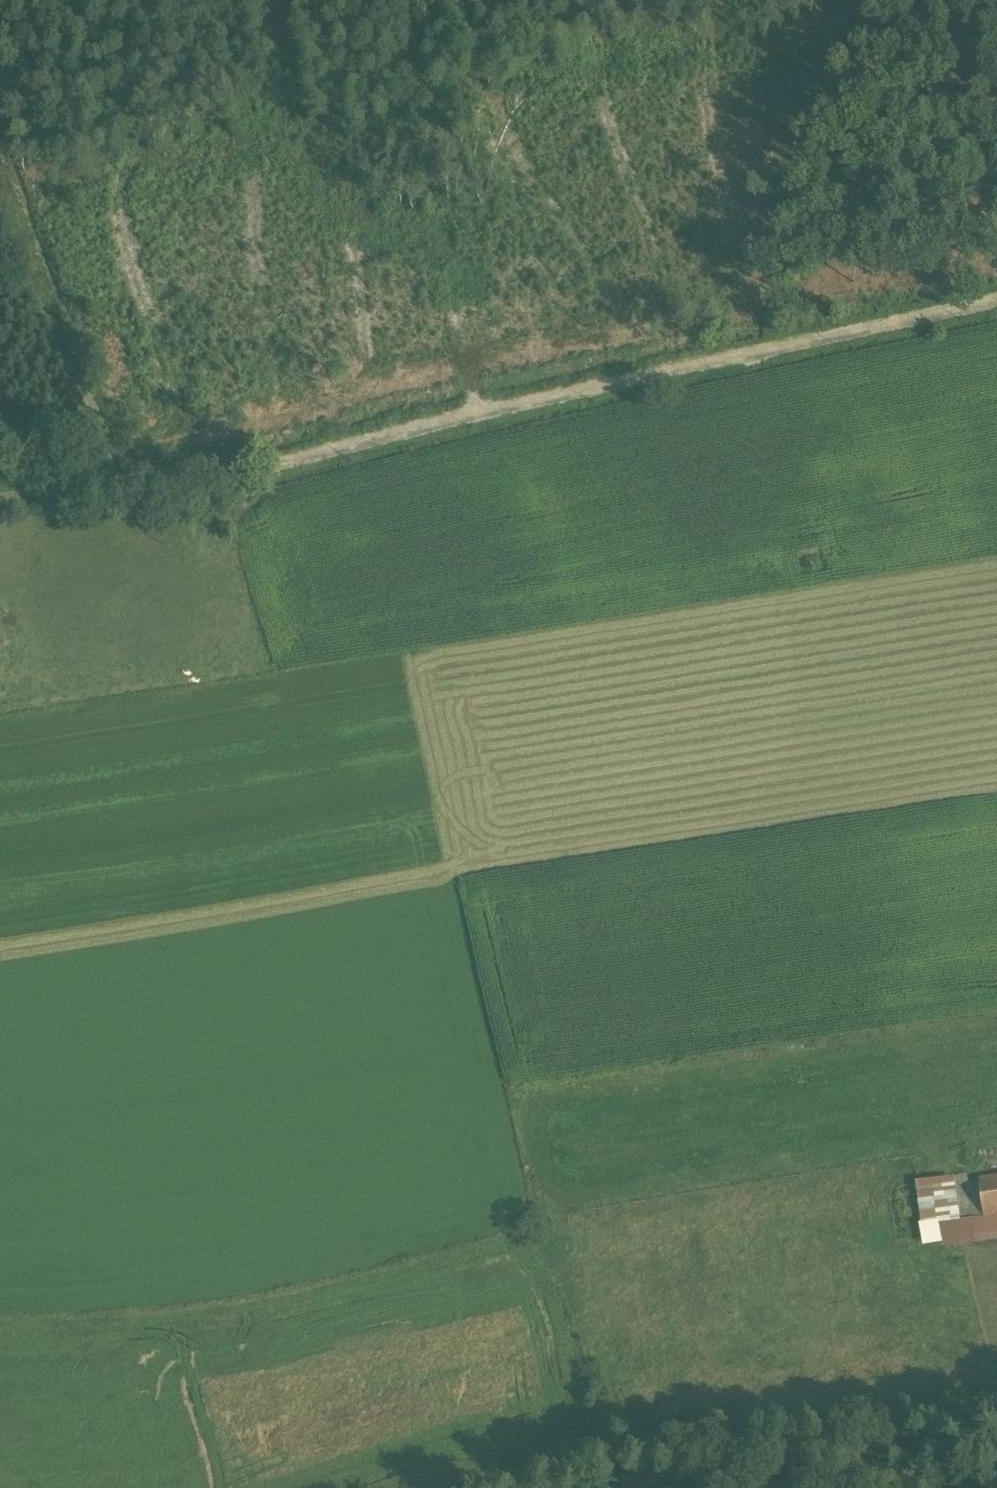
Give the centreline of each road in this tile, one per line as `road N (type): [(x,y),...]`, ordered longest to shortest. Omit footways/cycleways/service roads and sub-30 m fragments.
road 1 (track): [(996,299),(386,430),(297,459),(203,478),(118,480),(0,499)]

